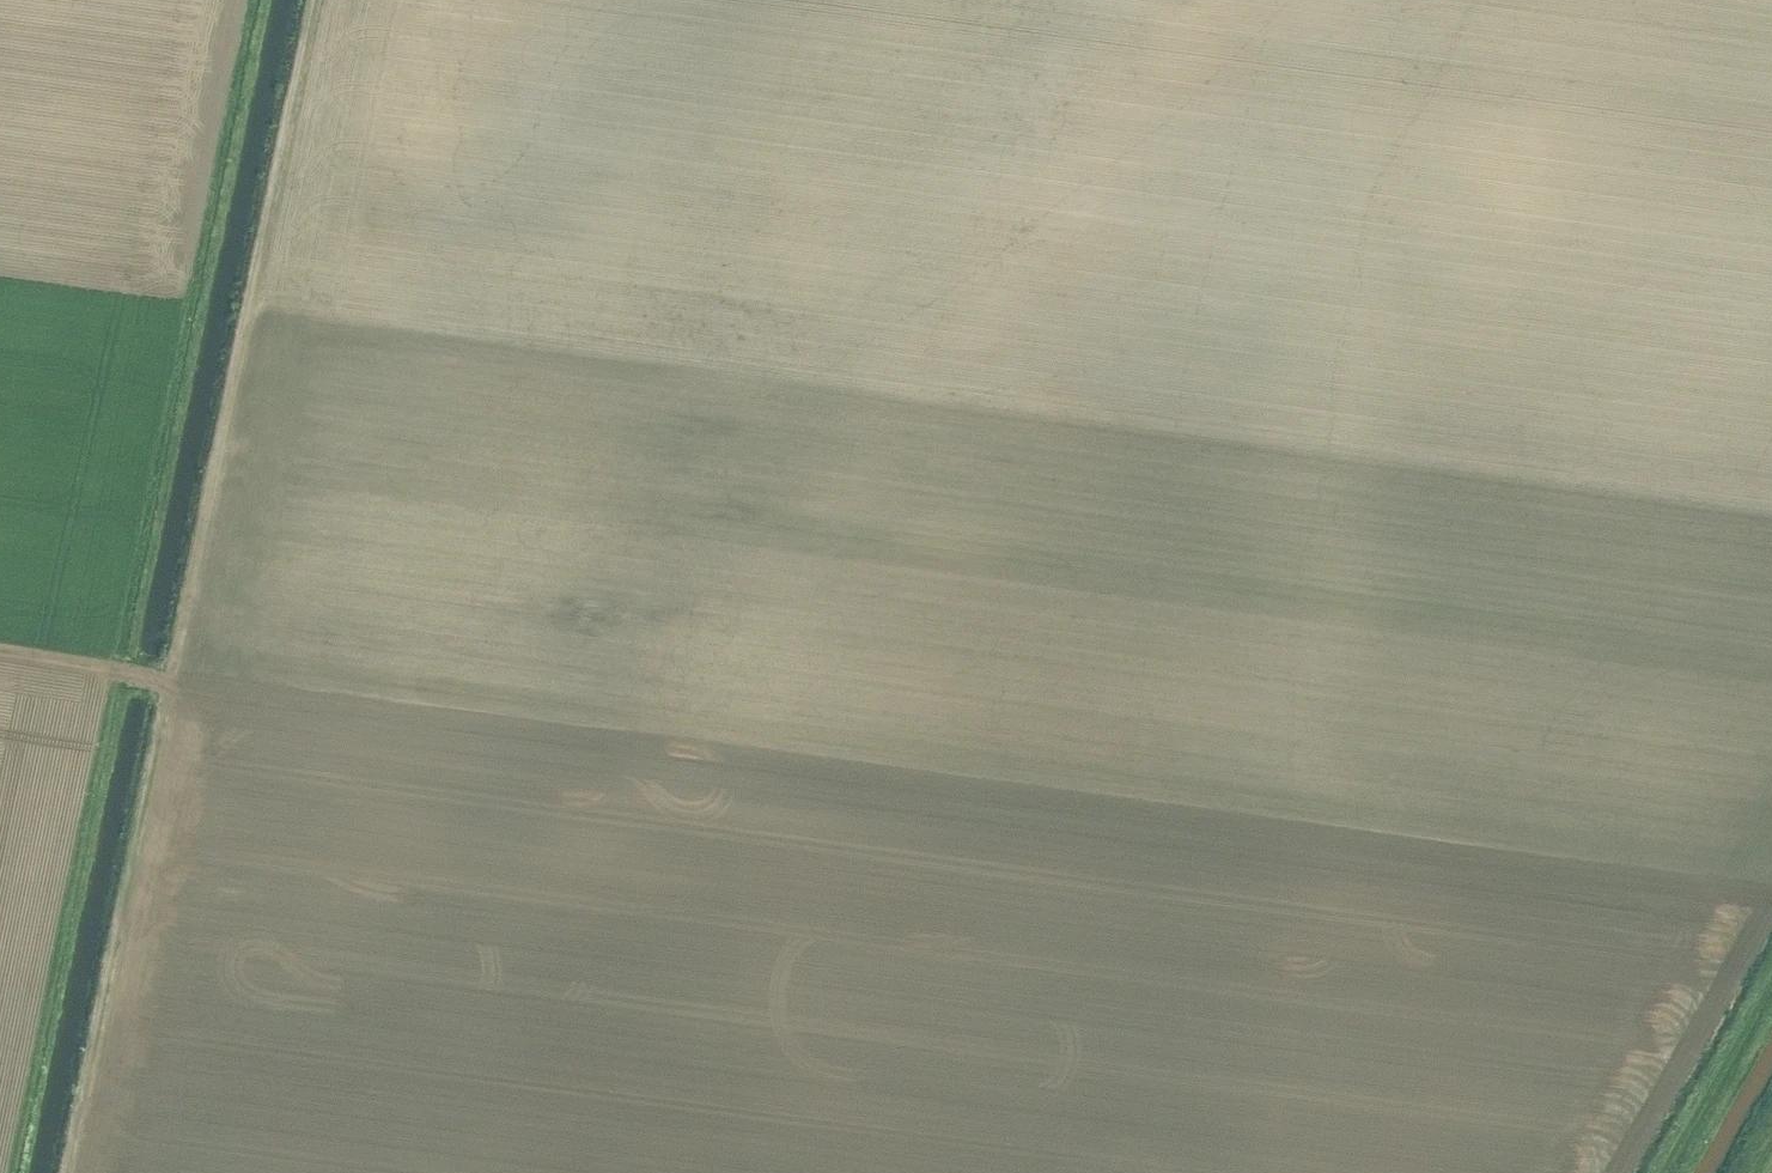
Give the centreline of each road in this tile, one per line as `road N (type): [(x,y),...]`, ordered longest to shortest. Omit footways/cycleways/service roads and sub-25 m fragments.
road 1 (track): [(1771,974),(1659,1172)]

